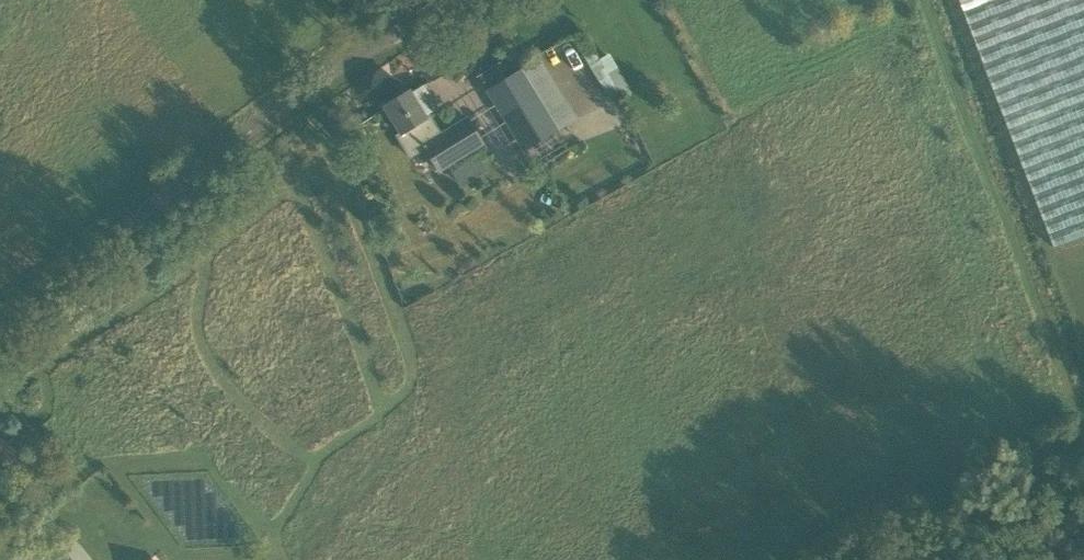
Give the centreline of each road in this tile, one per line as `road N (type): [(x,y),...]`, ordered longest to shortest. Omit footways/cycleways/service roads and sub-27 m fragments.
road 1 (unclassified): [(0,335),(365,44),(434,0)]
road 2 (track): [(1083,389),(928,0)]

